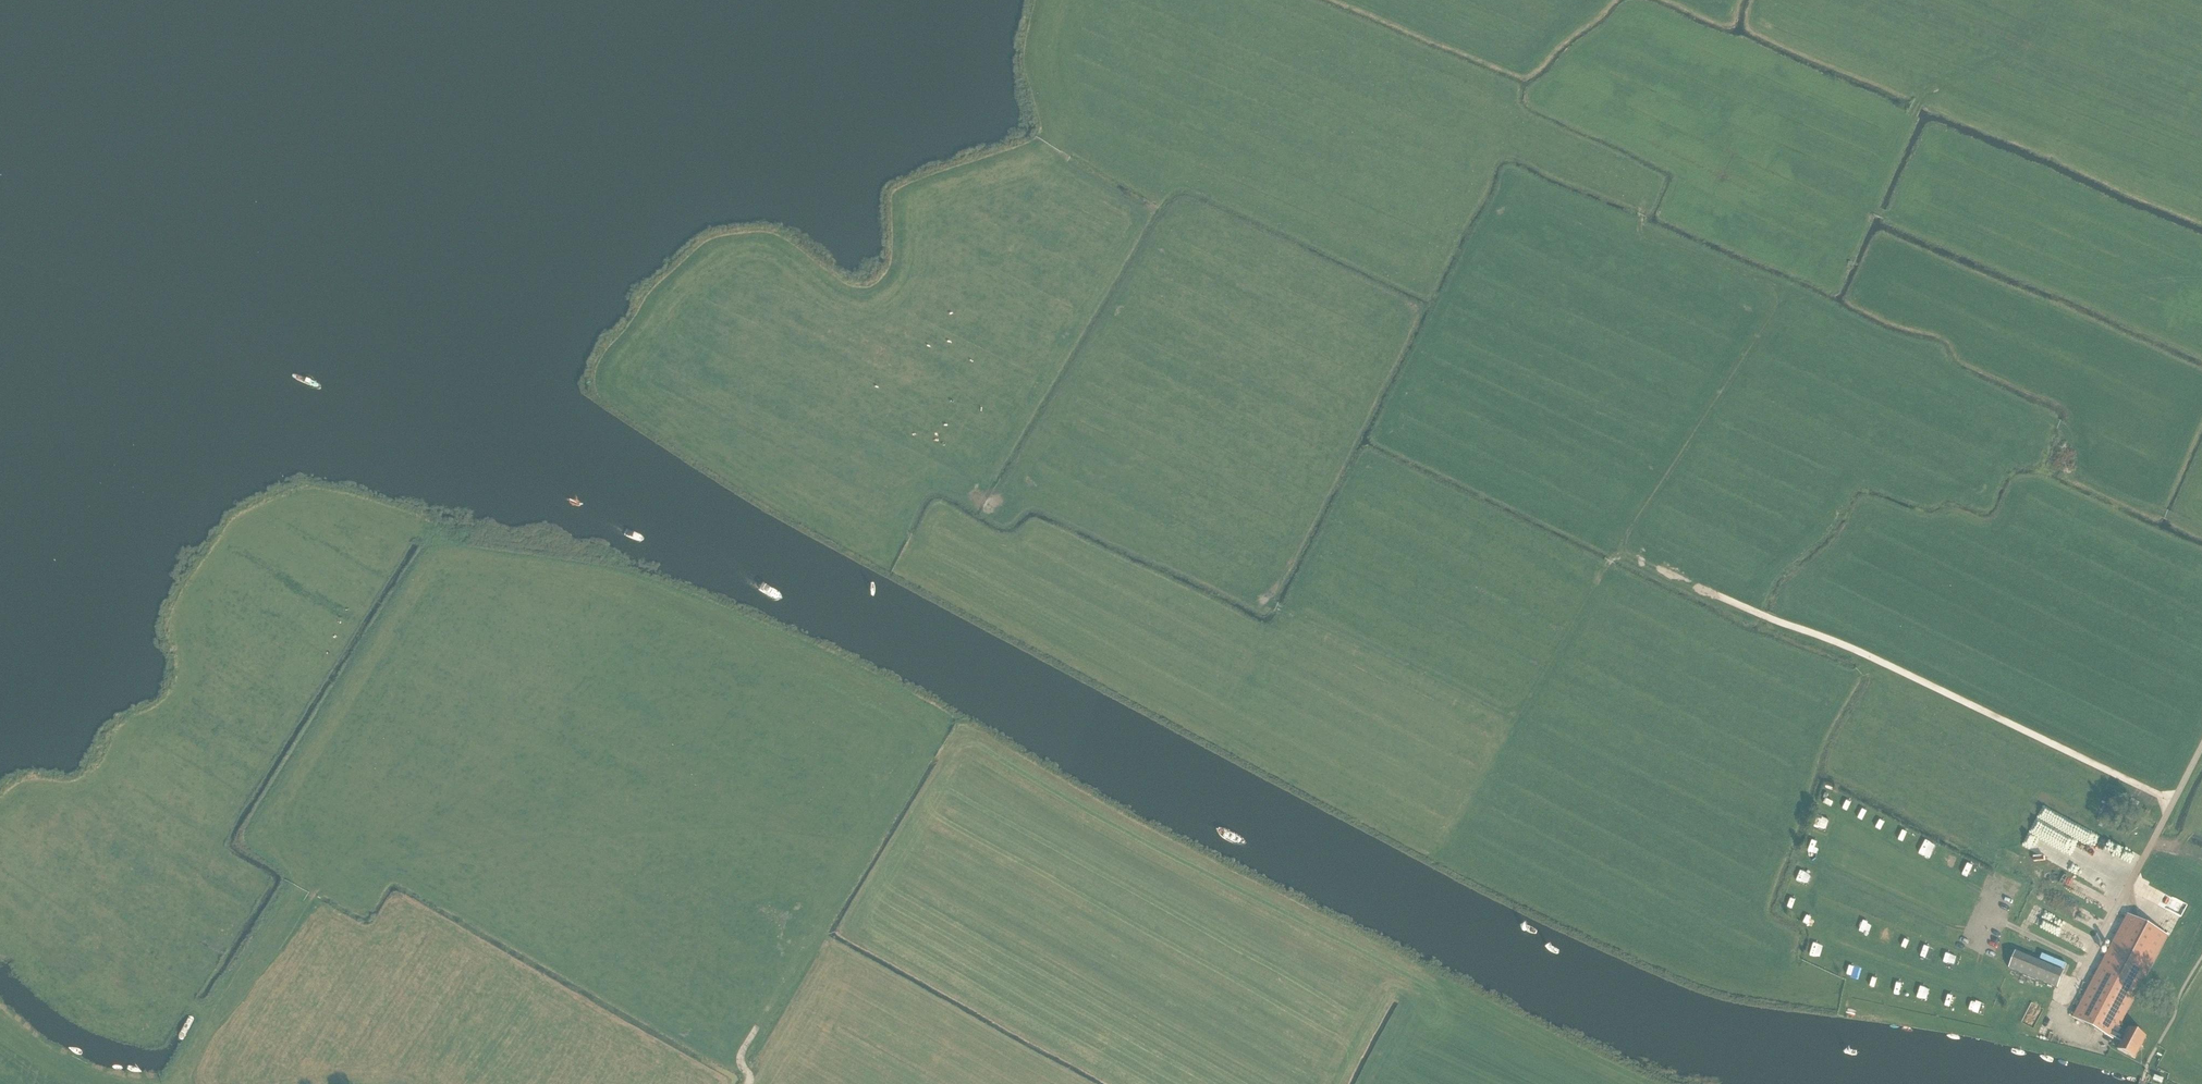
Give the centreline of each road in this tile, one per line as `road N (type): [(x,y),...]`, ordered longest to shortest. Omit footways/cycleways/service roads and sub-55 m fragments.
road 1 (unclassified): [(2201,746),(2068,1006)]

